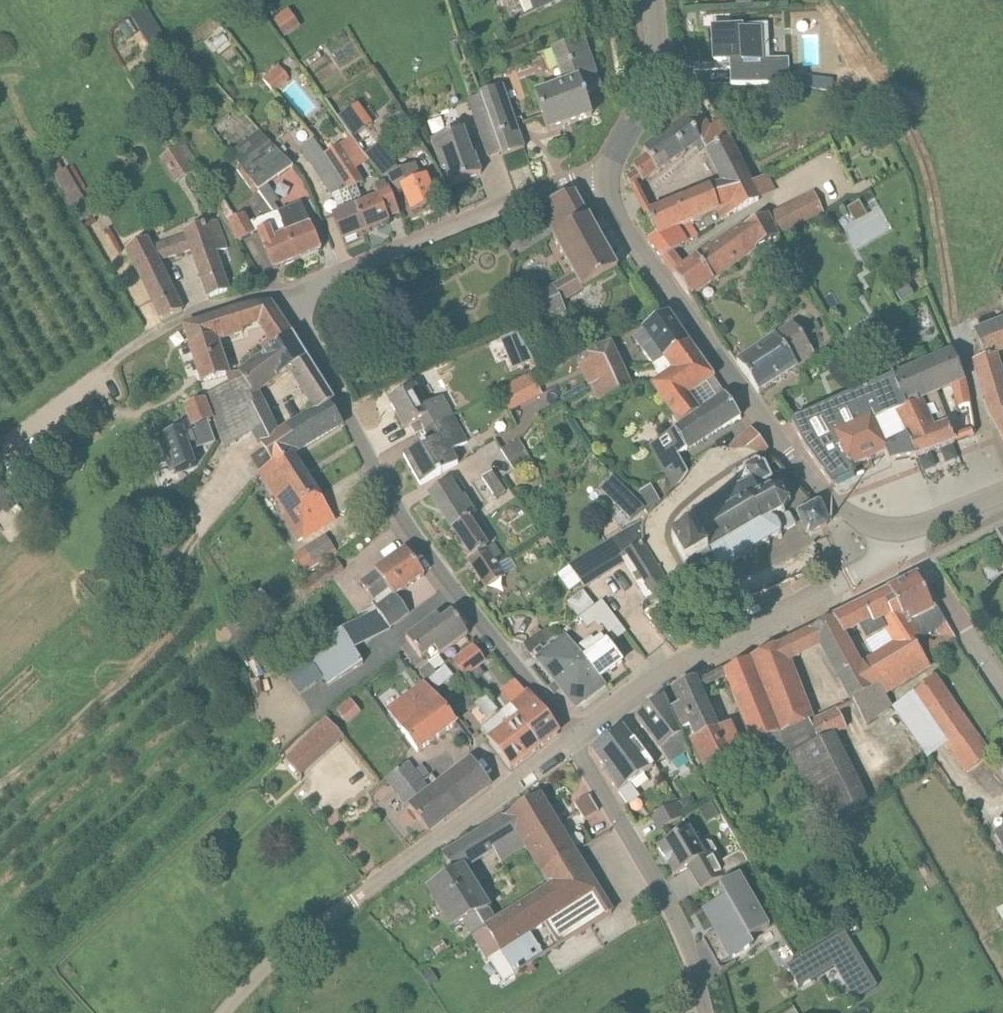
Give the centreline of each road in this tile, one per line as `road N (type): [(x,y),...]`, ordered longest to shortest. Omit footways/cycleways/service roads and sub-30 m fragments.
road 1 (residential): [(574,739),(408,525),(291,296)]
road 2 (secondary): [(899,529),(858,519),(804,474),(623,225),(607,177)]
road 3 (residential): [(574,739),(684,658),(869,565),(899,529)]
road 4 (residential): [(291,296),(527,197),(607,177)]
road 5 (residential): [(0,445),(109,358),(213,307),(291,296)]
road 6 (residential): [(706,1012),(664,896),(574,739)]
road 7 (residential): [(352,900),(574,739)]
road 8 (secondary): [(607,177),(656,71),(652,0)]
road 9 (residential): [(1002,685),(899,529)]
road 10 (unclassified): [(225,1012),(278,956),(352,900)]

